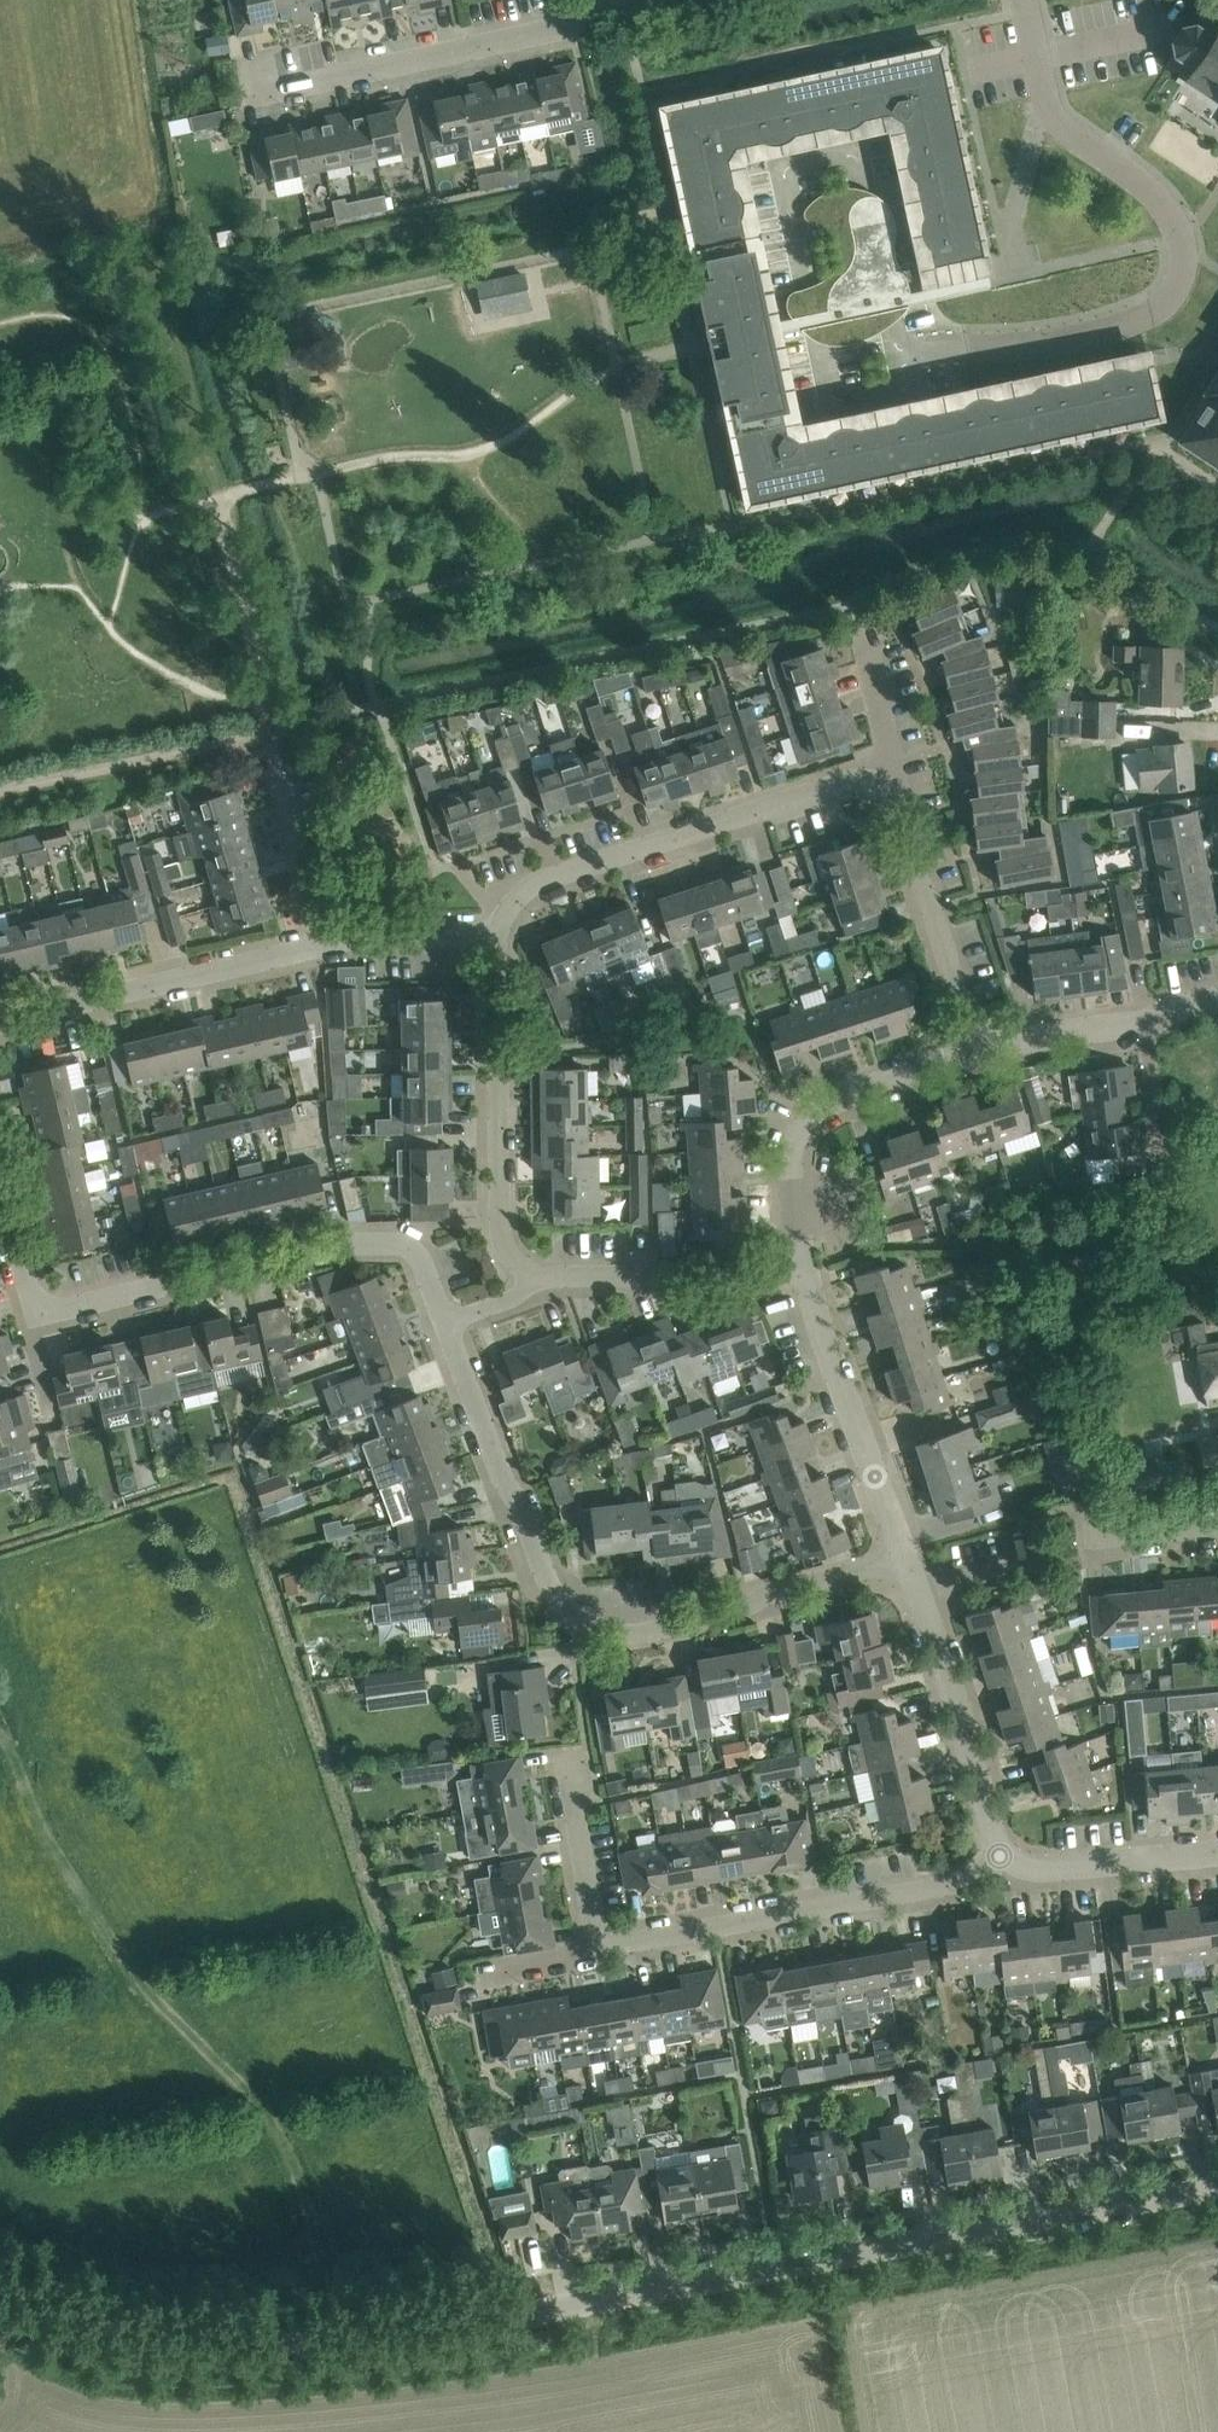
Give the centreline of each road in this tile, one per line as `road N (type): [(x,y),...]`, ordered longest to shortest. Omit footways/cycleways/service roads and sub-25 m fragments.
road 1 (unclassified): [(1217,2189),(345,2343),(164,2348),(113,2340),(0,2293)]
road 2 (residential): [(1026,0),(1049,106),(1068,134),(1173,214),(1173,274),(1158,295),(1128,310),(842,373)]
road 3 (residential): [(902,1560),(779,1588),(739,1612),(645,1632),(603,1630),(573,1613),(548,1582),(444,1323)]
road 4 (residential): [(444,1323),(425,1266),(391,1243),(334,1245),(71,1307),(44,1305),(28,1287),(0,1188)]
road 5 (residential): [(495,937),(507,908),(533,883),(881,759)]
road 6 (residential): [(598,1950),(961,1882),(1003,1854)]
road 7 (residential): [(252,98),(611,5)]
road 8 (residential): [(533,1275),(504,1246),(498,1221),(495,937)]
road 9 (residential): [(804,1265),(793,1157),(801,1129),(821,1106),(845,1094),(976,1049)]
road 10 (residential): [(0,1020),(322,944)]
road 11 (residential): [(902,1560),(804,1265)]
road 12 (residential): [(976,1049),(881,759)]
road 13 (residential): [(1003,1854),(989,1829),(918,1592)]
road 14 (residential): [(804,1265),(754,1277),(533,1275)]
road 15 (track): [(0,793),(263,734)]
road 16 (residential): [(322,944),(263,734)]
road 17 (residential): [(1217,1854),(1052,1868),(1003,1854)]
road 18 (residential): [(598,1950),(560,1764)]
road 19 (residential): [(322,944),(360,935),(495,937)]
road 20 (residential): [(976,1049),(1145,1022)]
road 21 (residential): [(1162,1161),(1145,1022)]
road 22 (residential): [(881,759),(842,625)]
road 23 (residential): [(918,1592),(1035,1560)]
road 24 (residential): [(479,1970),(598,1950)]

